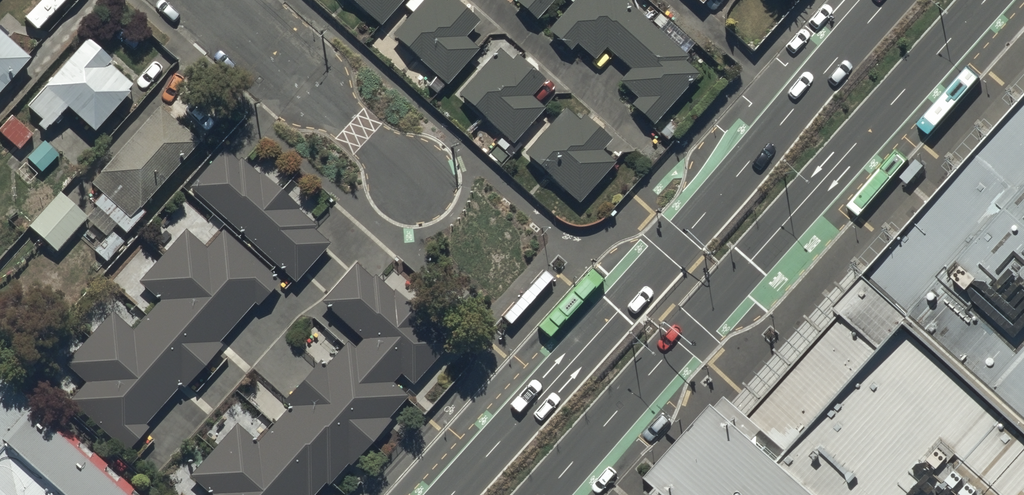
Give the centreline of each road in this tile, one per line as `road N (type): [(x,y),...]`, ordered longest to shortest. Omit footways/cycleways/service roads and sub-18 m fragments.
road 1 (primary): [(992,0),(548,494)]
road 2 (primary): [(447,494),(890,0)]
road 3 (residential): [(408,176),(211,0)]

